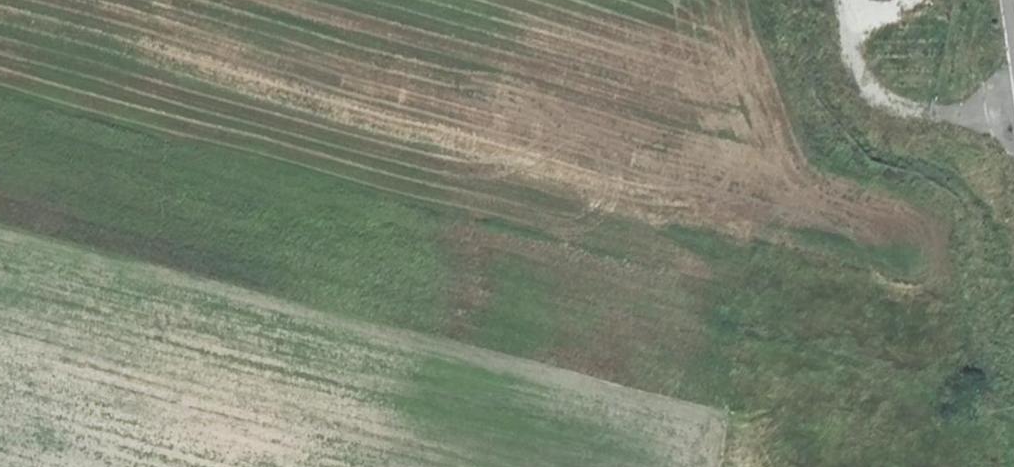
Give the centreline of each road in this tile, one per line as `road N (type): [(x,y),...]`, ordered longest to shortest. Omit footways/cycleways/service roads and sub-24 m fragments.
road 1 (track): [(995,466),(965,216),(821,137),(788,72),(779,0)]

